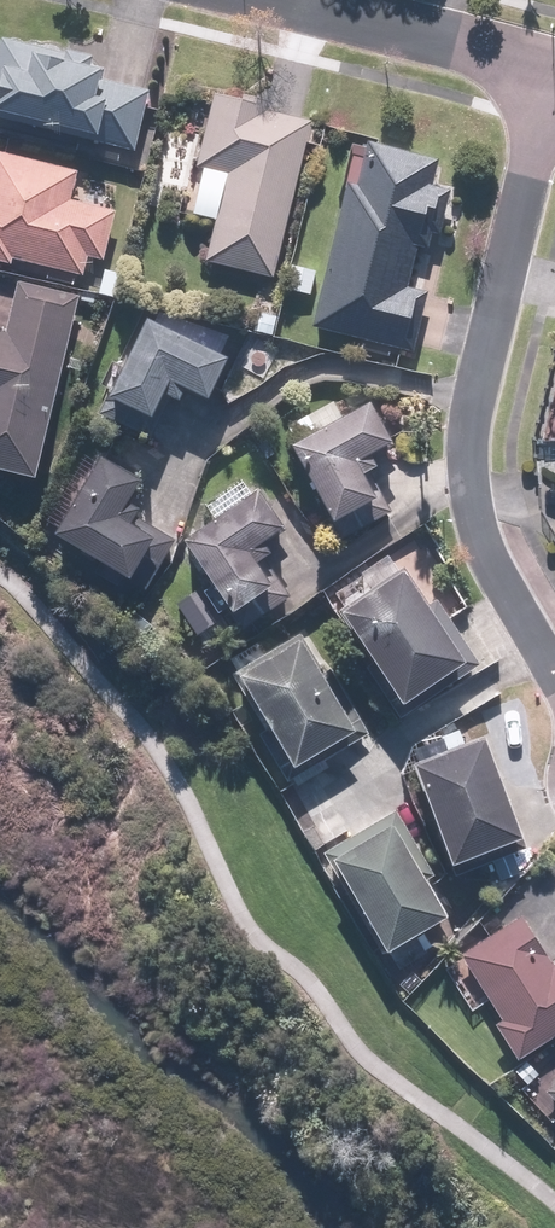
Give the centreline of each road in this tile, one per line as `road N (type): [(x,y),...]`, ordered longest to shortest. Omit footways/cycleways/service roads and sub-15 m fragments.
road 1 (residential): [(554,70),(477,373),(466,470),(482,541),(554,680)]
road 2 (residential): [(554,68),(260,0)]

